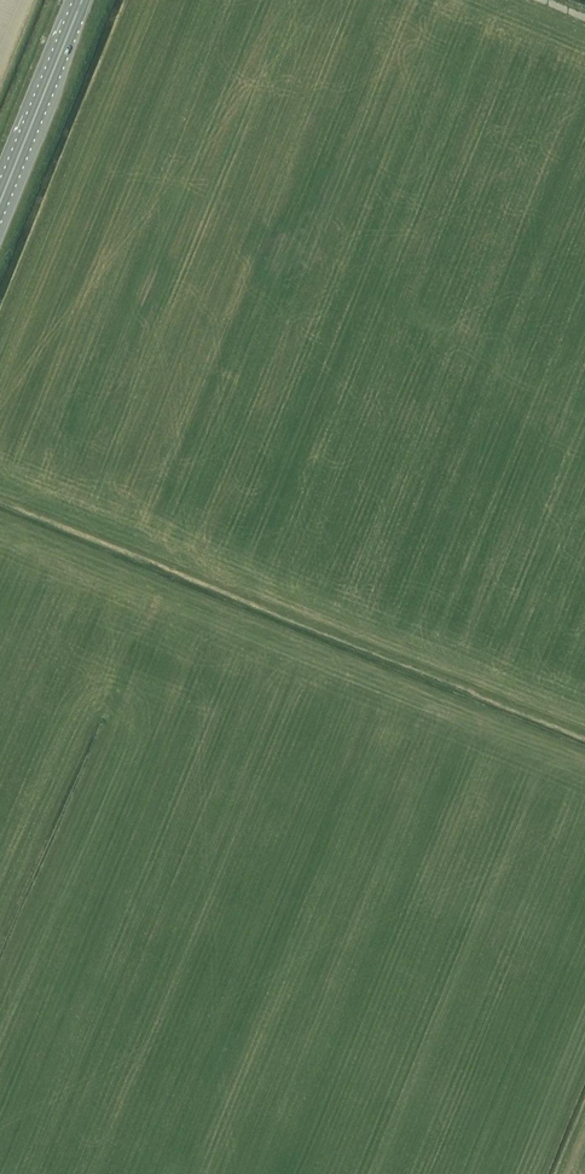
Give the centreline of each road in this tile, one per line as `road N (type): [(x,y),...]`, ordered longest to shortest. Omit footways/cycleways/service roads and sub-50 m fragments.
road 1 (trunk): [(0,202),(82,0)]

